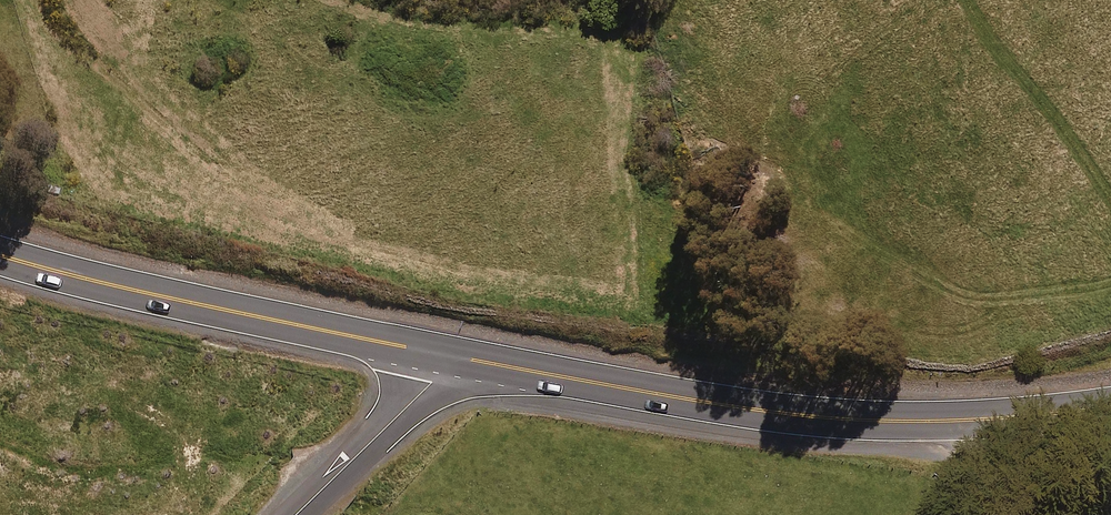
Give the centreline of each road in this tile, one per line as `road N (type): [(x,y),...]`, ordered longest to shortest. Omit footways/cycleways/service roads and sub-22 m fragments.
road 1 (secondary): [(965,418),(738,406),(440,354)]
road 2 (secondary): [(440,354),(0,255)]
road 3 (unclassified): [(295,514),(432,383),(440,354)]
road 4 (secondary): [(1110,406),(965,418)]

